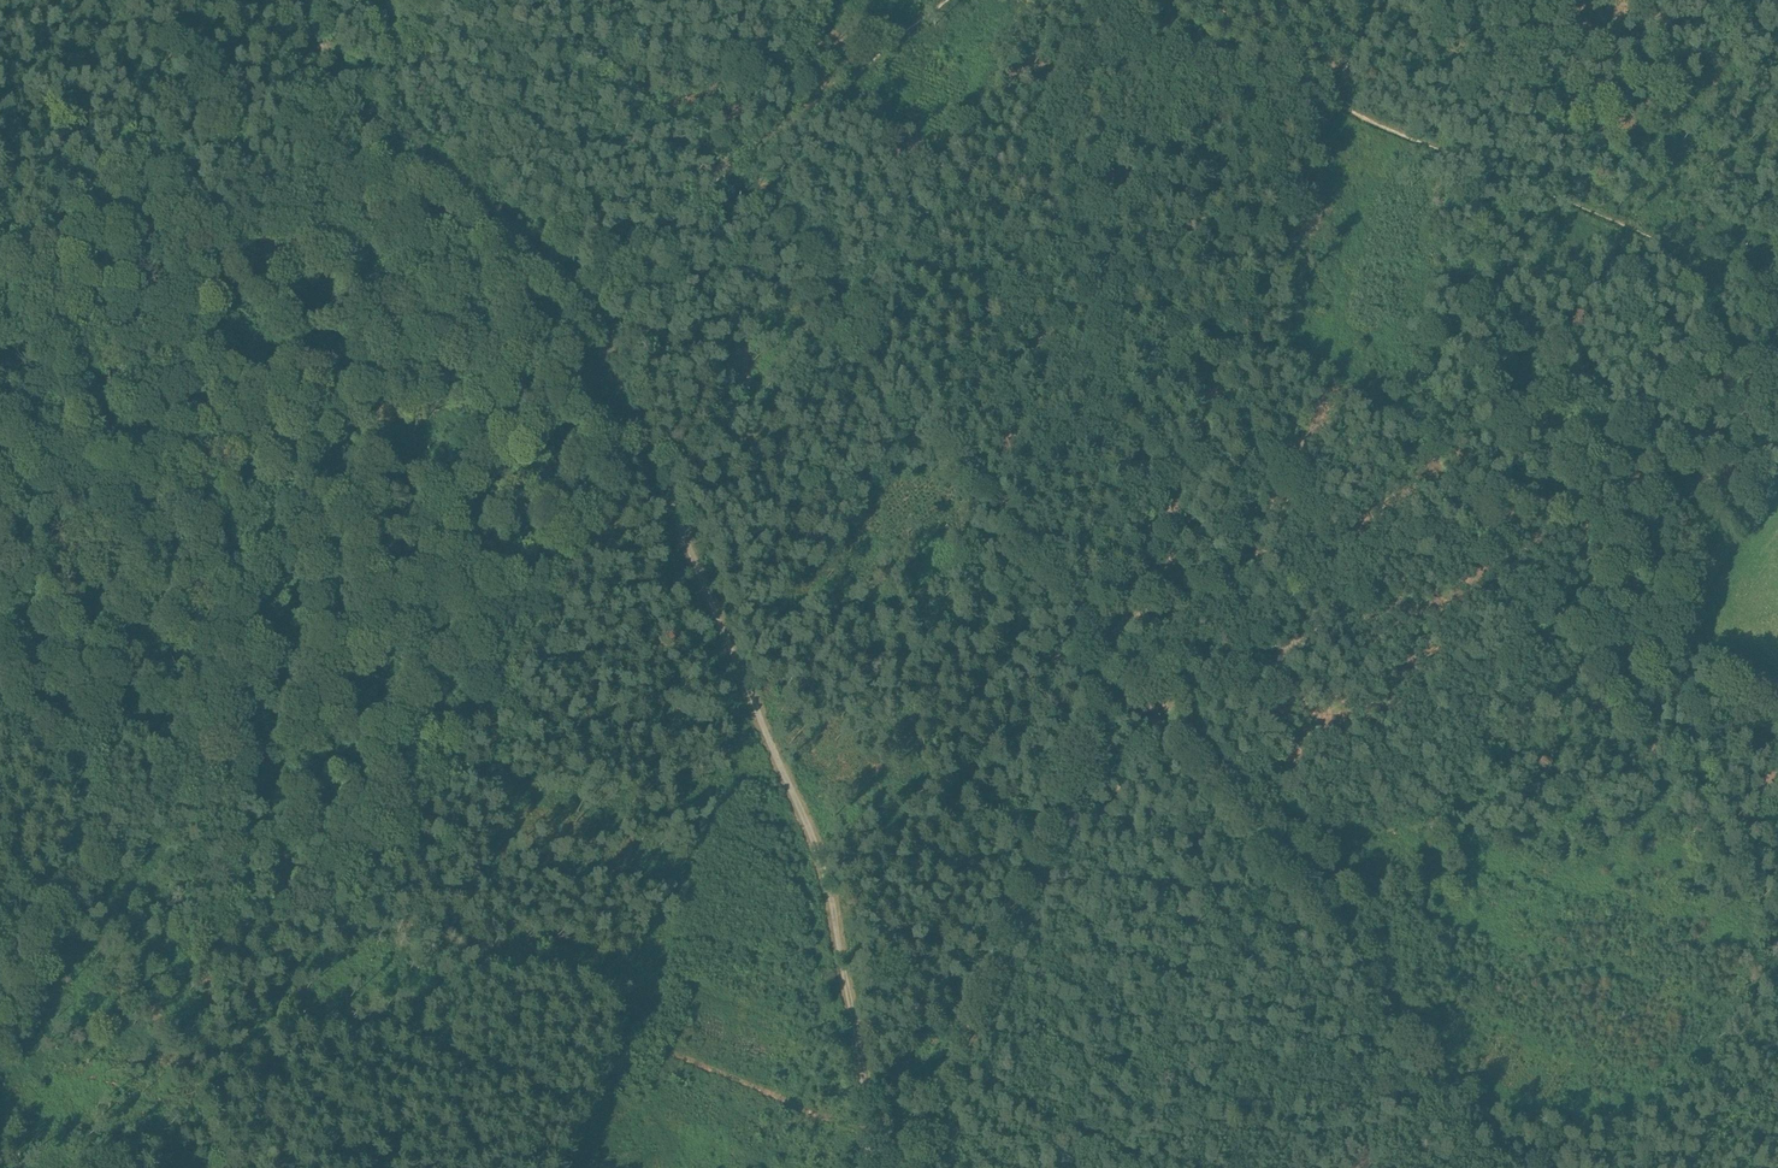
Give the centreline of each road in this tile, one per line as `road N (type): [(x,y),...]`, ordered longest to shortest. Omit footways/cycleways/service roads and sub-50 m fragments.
road 1 (track): [(869,1167),(863,1078),(832,900),(812,835),(584,291),(498,210),(378,117),(298,0)]
road 2 (track): [(905,1167),(1231,339),(1340,104)]
road 3 (track): [(229,752),(302,793),(370,847),(407,904),(414,959),(392,1014),(162,1167)]
road 4 (track): [(0,1046),(81,859)]

